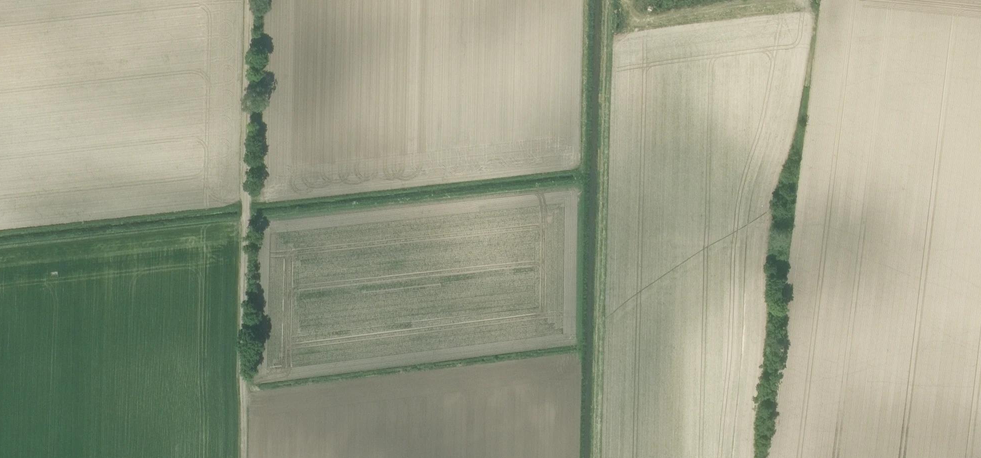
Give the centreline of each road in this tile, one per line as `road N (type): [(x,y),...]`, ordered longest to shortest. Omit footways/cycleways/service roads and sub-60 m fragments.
road 1 (track): [(251,0),(244,457)]

